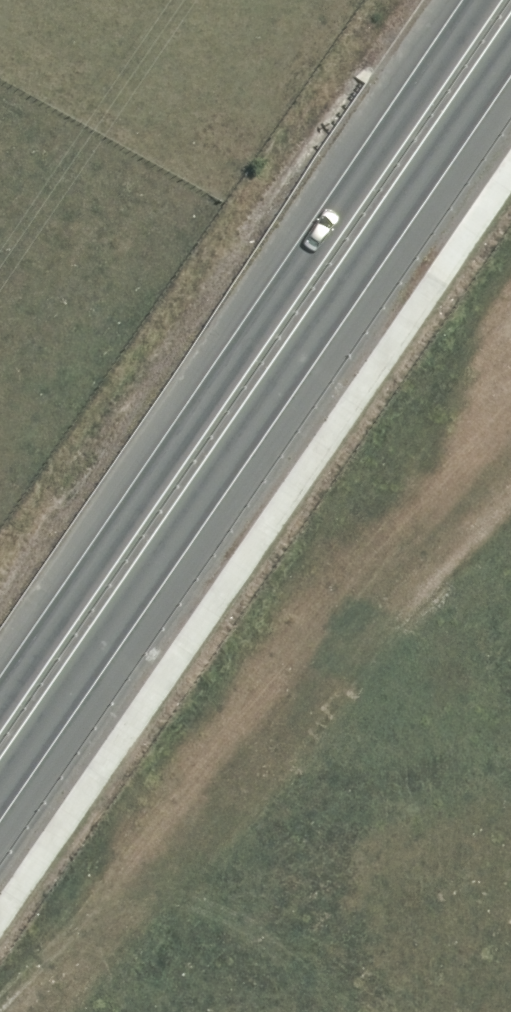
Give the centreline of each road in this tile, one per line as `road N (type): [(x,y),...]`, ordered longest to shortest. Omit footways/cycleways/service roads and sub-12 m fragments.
road 1 (trunk): [(510,74),(0,817)]
road 2 (trunk): [(0,699),(470,0)]

